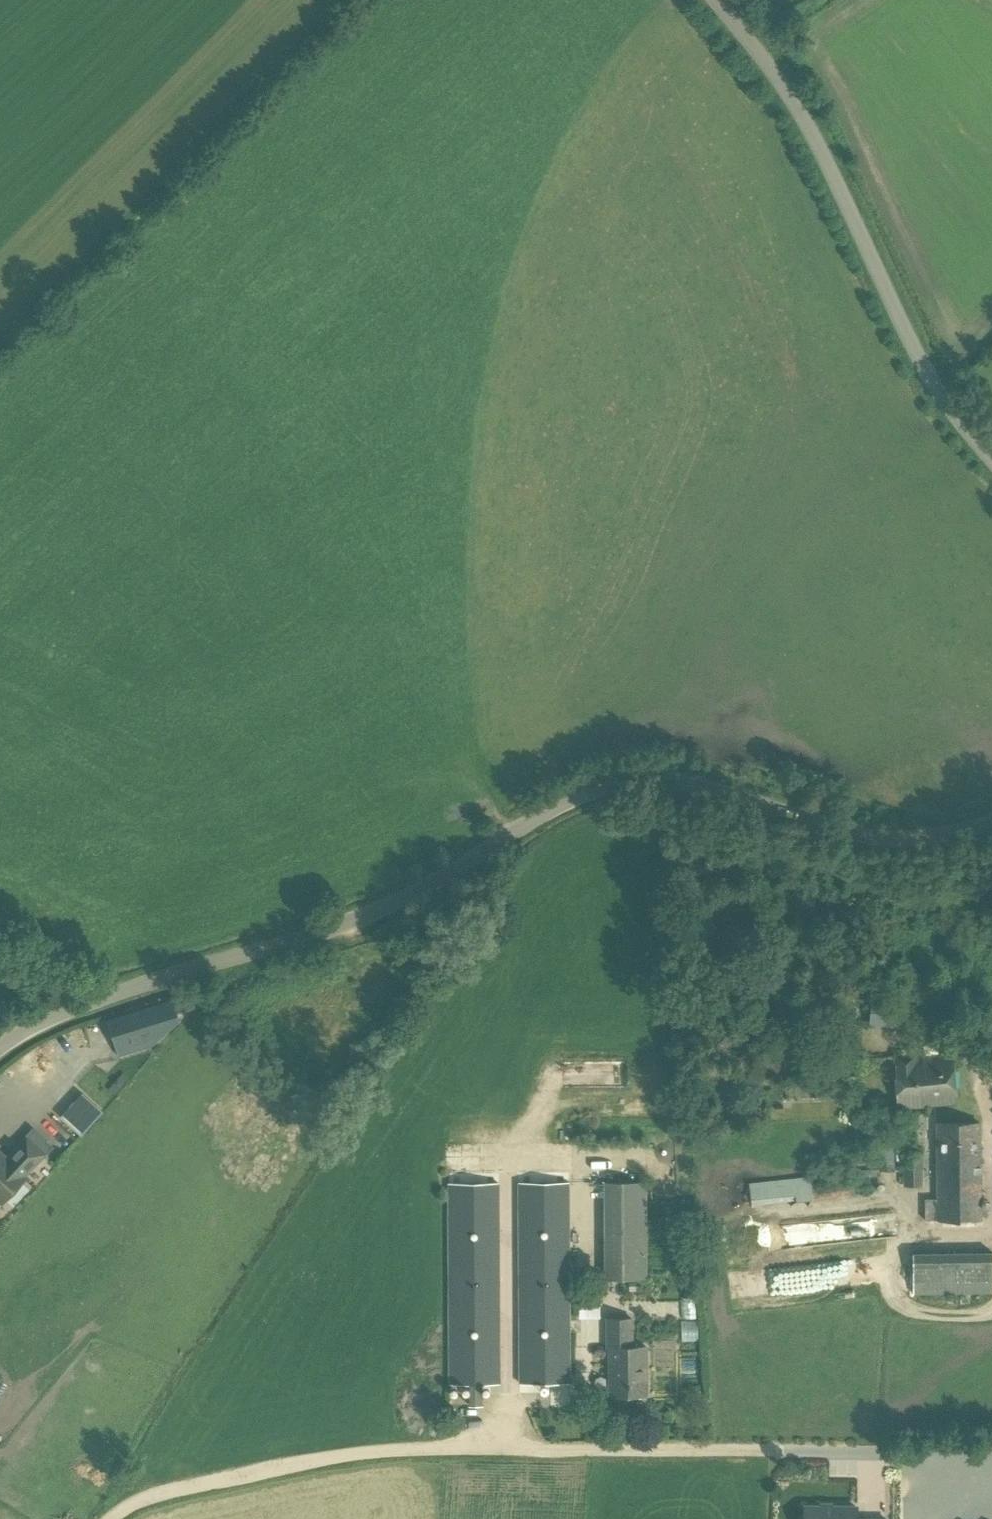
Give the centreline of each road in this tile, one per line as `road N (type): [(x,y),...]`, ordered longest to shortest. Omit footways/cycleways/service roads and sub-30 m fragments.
road 1 (unclassified): [(0,1049),(45,1019),(371,915),(546,810),(618,782),(678,782),(894,838),(991,822)]
road 2 (track): [(115,1518),(172,1490),(407,1453),(991,1455)]
road 3 (unclassified): [(991,448),(918,345),(785,89),(717,0)]

